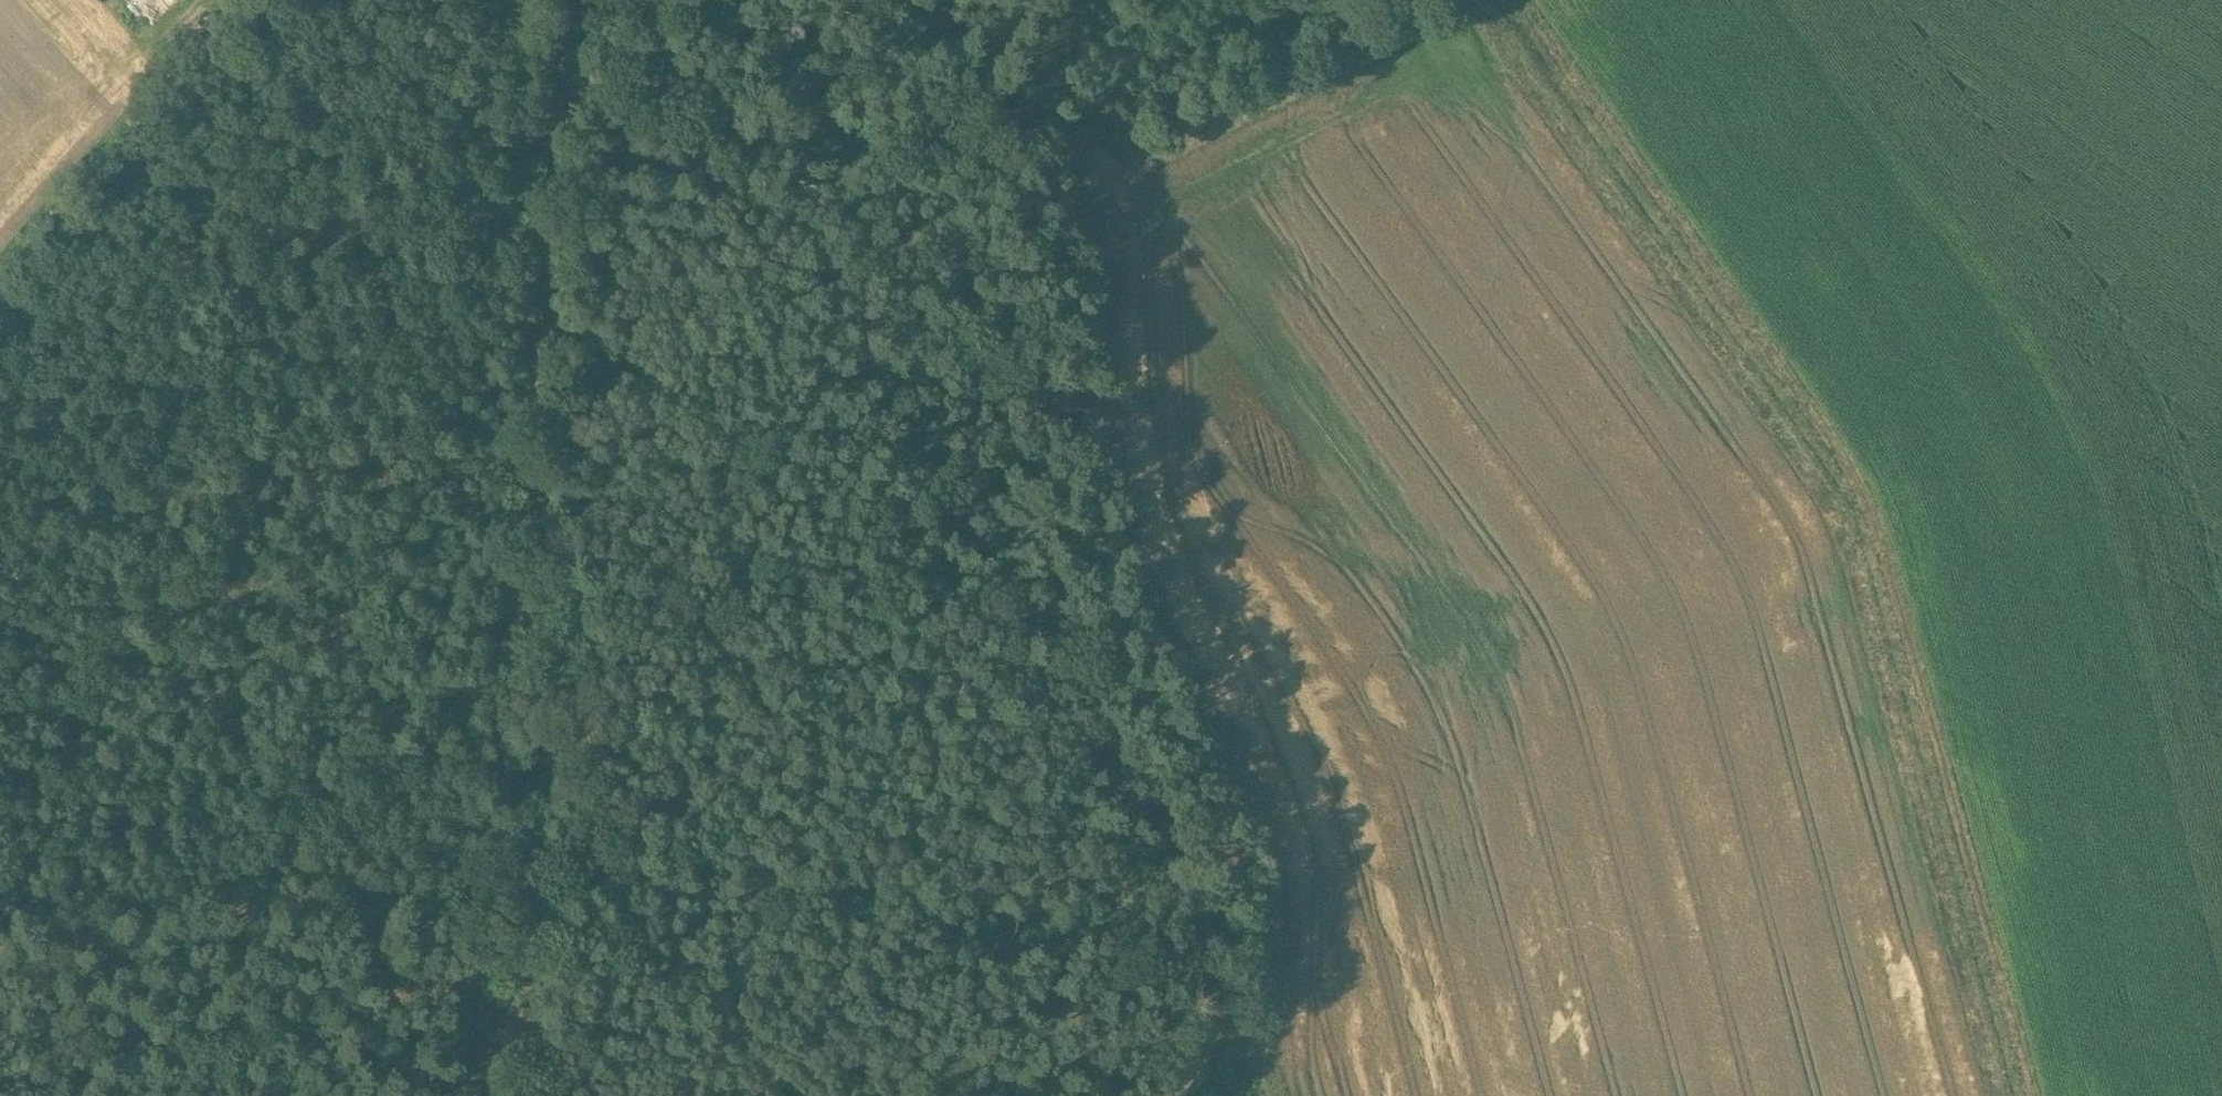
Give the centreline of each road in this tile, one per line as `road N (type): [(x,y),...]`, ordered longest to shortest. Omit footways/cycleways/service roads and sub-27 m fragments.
road 1 (track): [(483,1095),(532,557),(565,0)]

